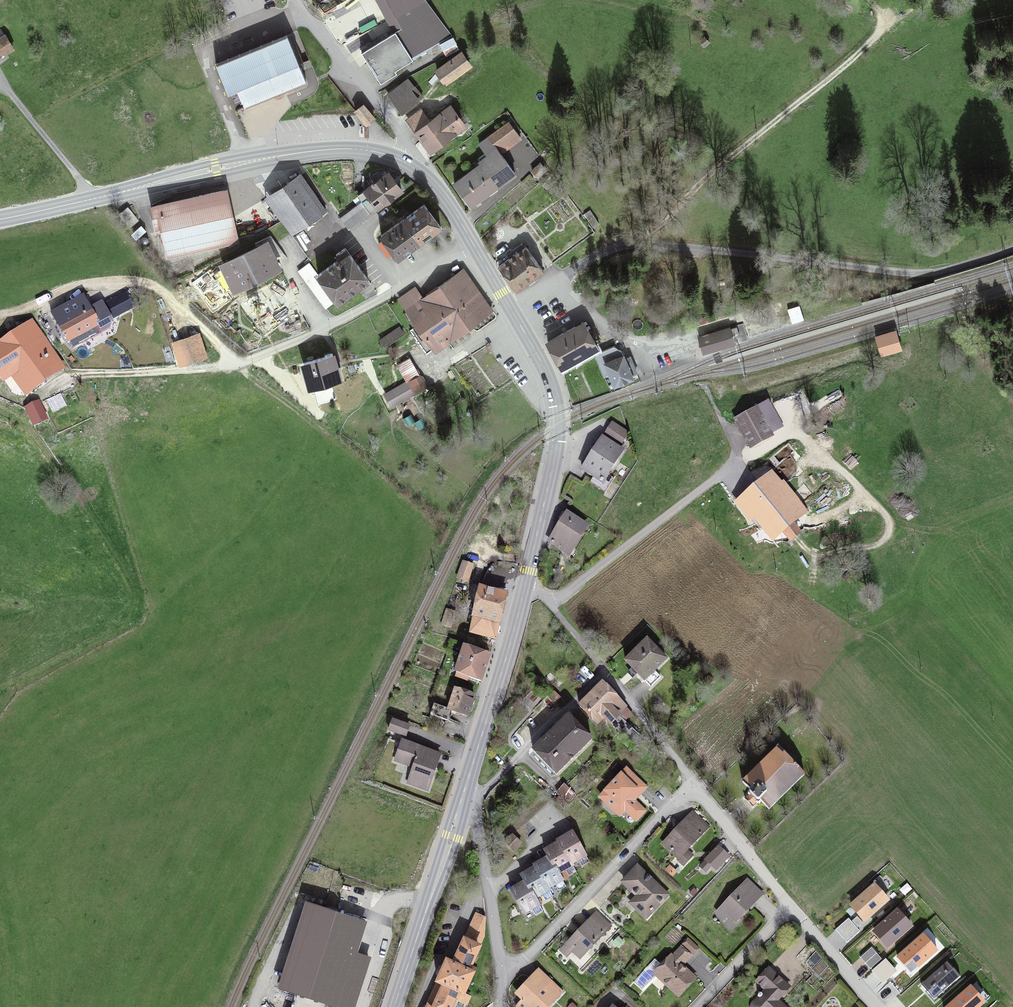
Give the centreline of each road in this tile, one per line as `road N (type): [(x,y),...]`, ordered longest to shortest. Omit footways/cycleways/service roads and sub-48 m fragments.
road 1 (primary): [(476,248),(424,175),(366,150),(271,158),(0,220)]
road 2 (unclassified): [(508,305),(629,245),(919,273),(1012,249)]
road 3 (track): [(17,418),(40,440),(140,603),(122,631),(0,691)]
road 4 (track): [(629,245),(864,49),(881,24),(870,0)]
road 5 (primary): [(526,586),(559,423),(551,383),(508,305)]
road 6 (residential): [(503,985),(694,785)]
road 7 (track): [(0,320),(78,291),(150,287),(239,369)]
road 8 (residential): [(550,604),(733,465),(725,424)]
road 9 (residential): [(476,248),(239,369)]
road 10 (track): [(867,553),(892,530),(887,515),(803,438),(786,437),(733,465)]
road 11 (primary): [(394,1006),(468,779)]
road 12 (track): [(239,369),(78,377),(34,396),(17,418)]
road 13 (residential): [(694,785),(550,604)]
road 14 (primary): [(468,779),(526,586)]
road 15 (residential): [(793,909),(694,785)]
road 16 (residential): [(421,1006),(442,952),(487,887)]
road 17 (residential): [(701,1006),(793,909)]
road 18 (residential): [(871,1006),(793,909)]

